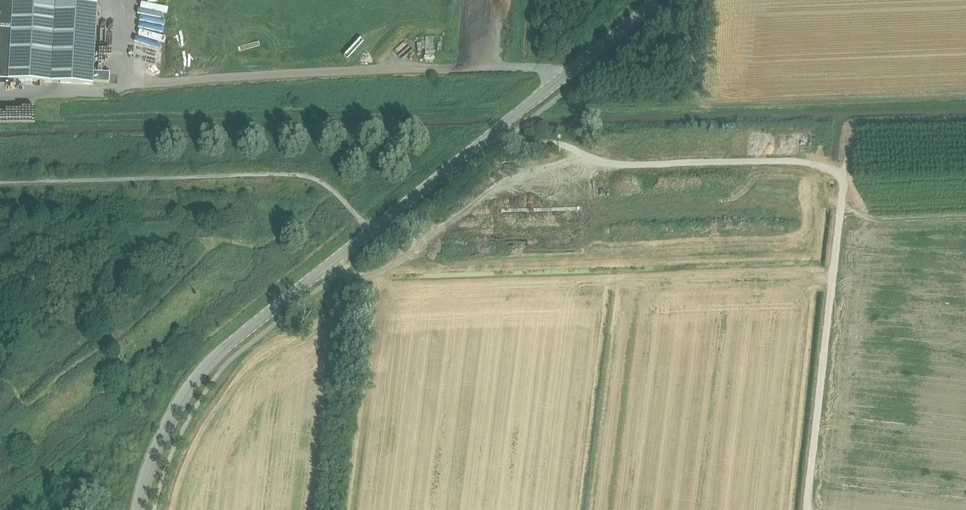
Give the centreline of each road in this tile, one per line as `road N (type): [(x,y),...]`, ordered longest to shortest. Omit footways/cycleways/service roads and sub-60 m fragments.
road 1 (tertiary): [(140,509),(175,414),(204,369),(657,0)]
road 2 (track): [(496,131),(626,165),(804,163),(843,185)]
road 3 (track): [(806,509),(843,185)]

